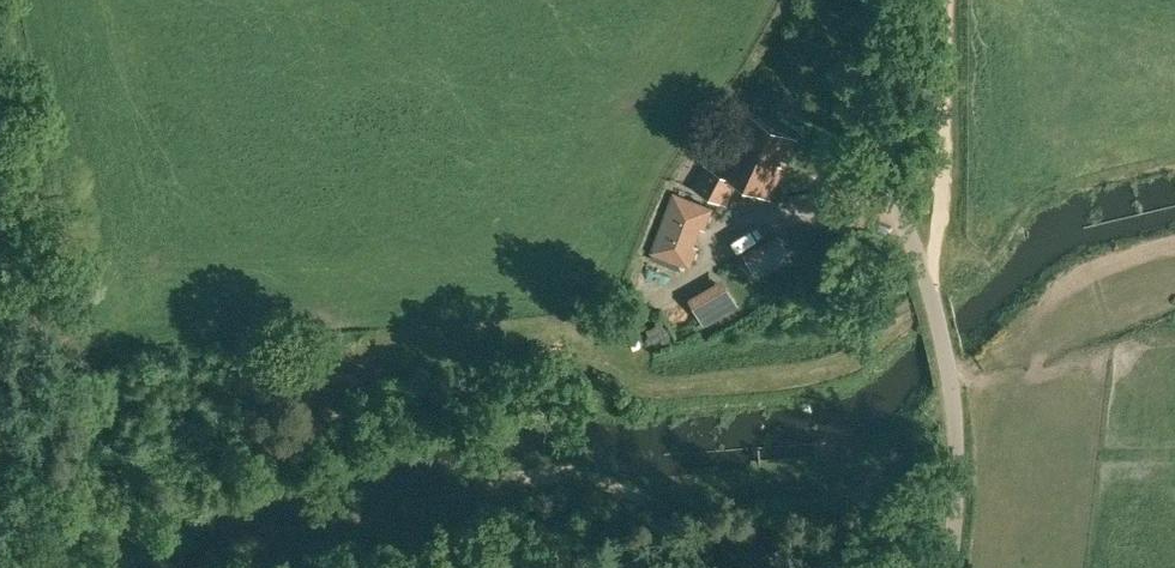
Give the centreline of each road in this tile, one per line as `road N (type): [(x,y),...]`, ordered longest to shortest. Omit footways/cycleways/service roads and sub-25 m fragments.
road 1 (unclassified): [(951,567),(958,426),(934,308),(888,155),(883,0)]

